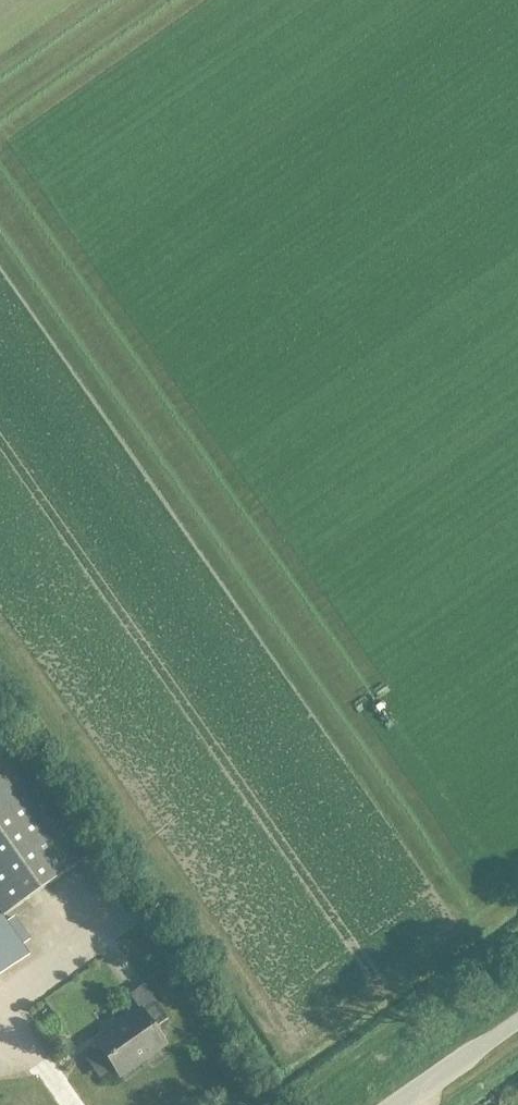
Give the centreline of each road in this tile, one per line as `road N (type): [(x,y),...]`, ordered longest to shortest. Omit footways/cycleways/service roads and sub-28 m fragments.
road 1 (unclassified): [(399,1104),(517,1021)]

